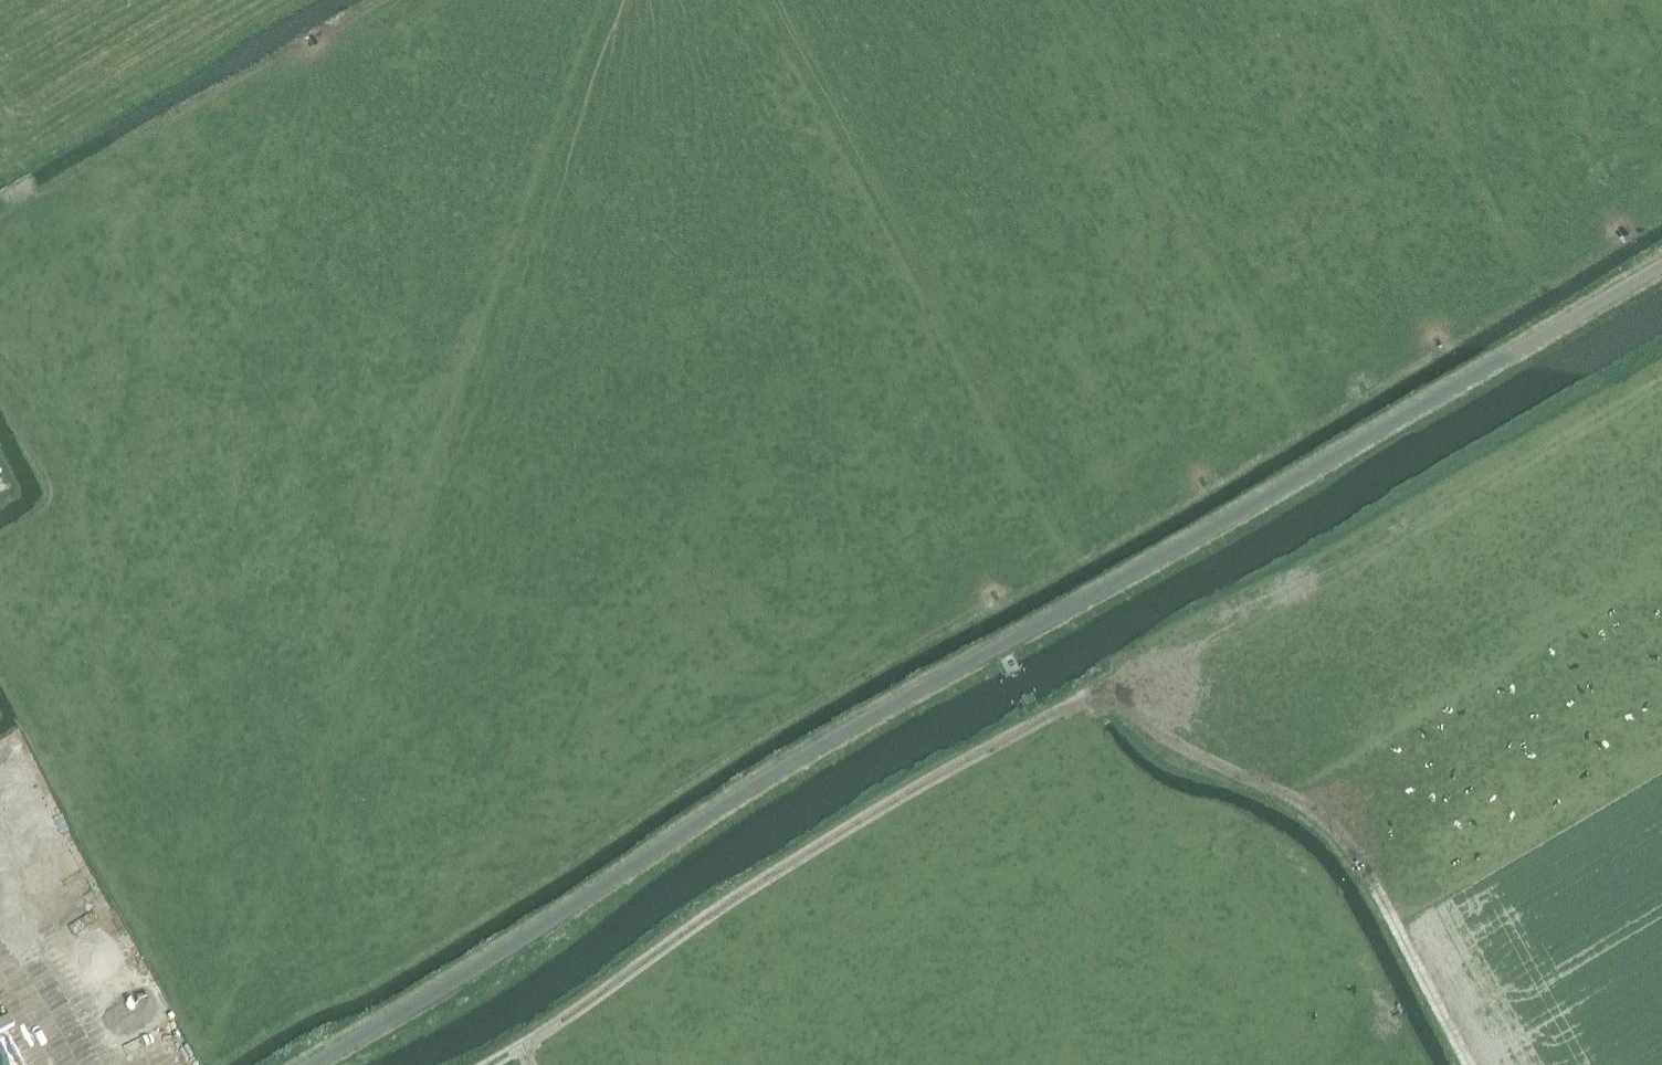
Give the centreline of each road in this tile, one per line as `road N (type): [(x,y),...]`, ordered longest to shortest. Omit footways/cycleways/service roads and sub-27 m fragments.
road 1 (unclassified): [(316,1064),(837,738),(1661,269)]

